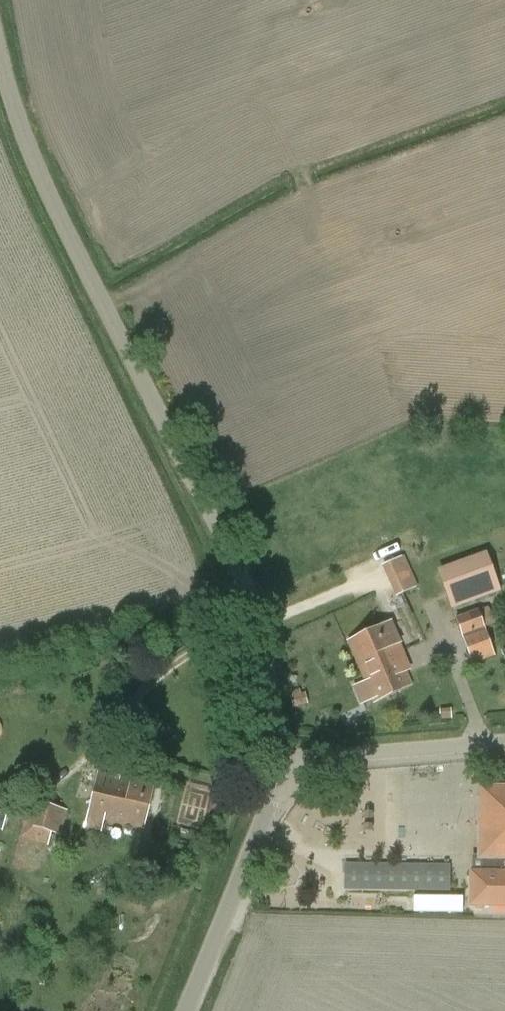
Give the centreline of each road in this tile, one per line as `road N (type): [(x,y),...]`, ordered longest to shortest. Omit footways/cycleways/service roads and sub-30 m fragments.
road 1 (unclassified): [(278,763),(250,599),(45,189),(14,115),(0,48)]
road 2 (tertiary): [(187,1010),(245,872),(278,763)]
road 3 (tertiary): [(278,763),(504,744)]

